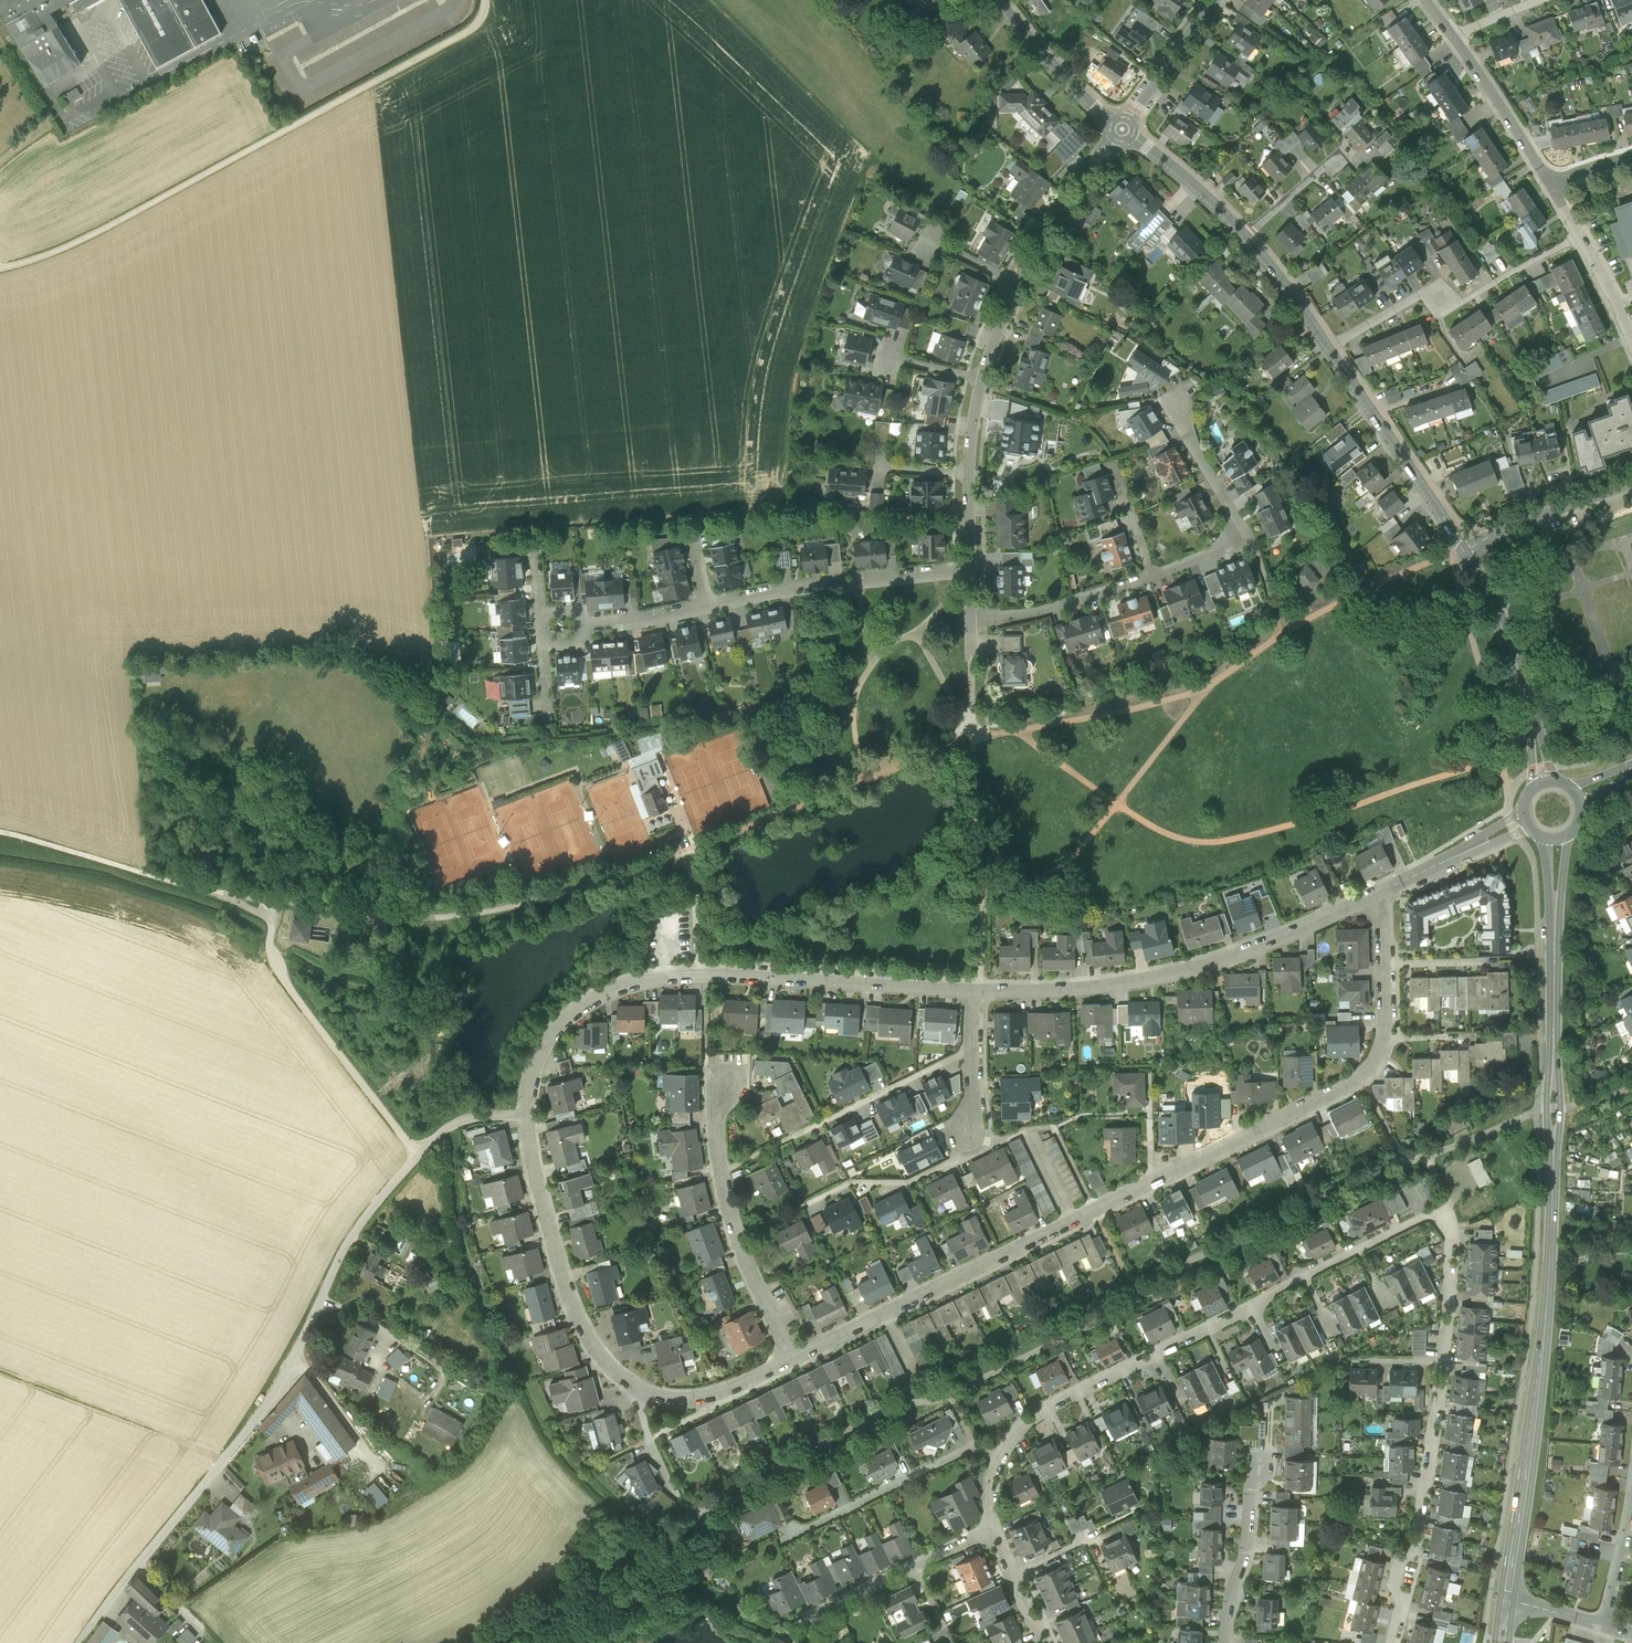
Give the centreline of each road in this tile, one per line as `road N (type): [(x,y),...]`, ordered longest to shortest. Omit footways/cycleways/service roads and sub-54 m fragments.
road 1 (residential): [(1383,895),(1389,922),(1382,1057),(1361,1079),(793,1357)]
road 2 (secondary): [(1507,1600),(1548,1291),(1556,839)]
road 3 (residential): [(1285,1286),(1432,1214),(1450,1220),(1442,1399),(1394,1642)]
road 4 (unclassified): [(80,1642),(279,1391),(349,1245),(416,1156)]
road 5 (track): [(485,0),(475,26),(135,213),(47,257),(0,268)]
road 6 (residential): [(527,1115),(534,1074),(557,1029),(596,995),(635,980),(702,974),(975,991)]
road 7 (residential): [(793,1357),(705,1402),(665,1403),(617,1376),(569,1286),(533,1170),(527,1115)]
road 8 (residential): [(975,991),(1102,987),(1220,962),(1383,895)]
road 9 (residential): [(1285,1286),(1024,1420),(997,1458)]
road 10 (unclassified): [(271,902),(273,958),(286,983),(416,1156)]
road 11 (residential): [(1330,348),(1431,290),(1452,308),(1580,237)]
road 12 (residential): [(721,1173),(972,1047)]
road 13 (residential): [(734,1238),(854,1181),(908,1182),(960,1155),(970,1133)]
road 14 (residential): [(970,569),(707,606)]
road 15 (tertiary): [(1463,549),(1512,651),(1543,783)]
road 16 (residential): [(1152,575),(1242,540),(1172,407)]
road 17 (tertiary): [(1330,348),(1463,549)]
road 18 (residential): [(997,1458),(975,1445),(784,1539)]
road 19 (residential): [(808,1622),(992,1533)]
road 20 (residential): [(1224,1642),(1249,1533),(1256,1455)]
road 21 (residential): [(1122,129),(1018,284)]
road 22 (residential): [(973,620),(1043,612),(1152,575)]
road 23 (residential): [(1631,484),(1463,549)]
road 24 (tertiary): [(1000,0),(1122,129)]
road 25 (residential): [(1453,35),(1549,183)]
road 26 (tertiary): [(1122,129),(1246,235)]
road 27 (residential): [(1383,895),(1525,821)]
road 28 (residential): [(1216,0),(1122,129)]
road 29 (track): [(277,759),(271,902)]
road 30 (tertiary): [(1246,235),(1330,348)]
road 31 (residential): [(793,1357),(734,1238)]
road 32 (residential): [(1601,1625),(1631,1496)]
road 33 (unclassified): [(416,1156),(470,1115),(527,1115)]
road 34 (residential): [(707,606),(584,626)]

